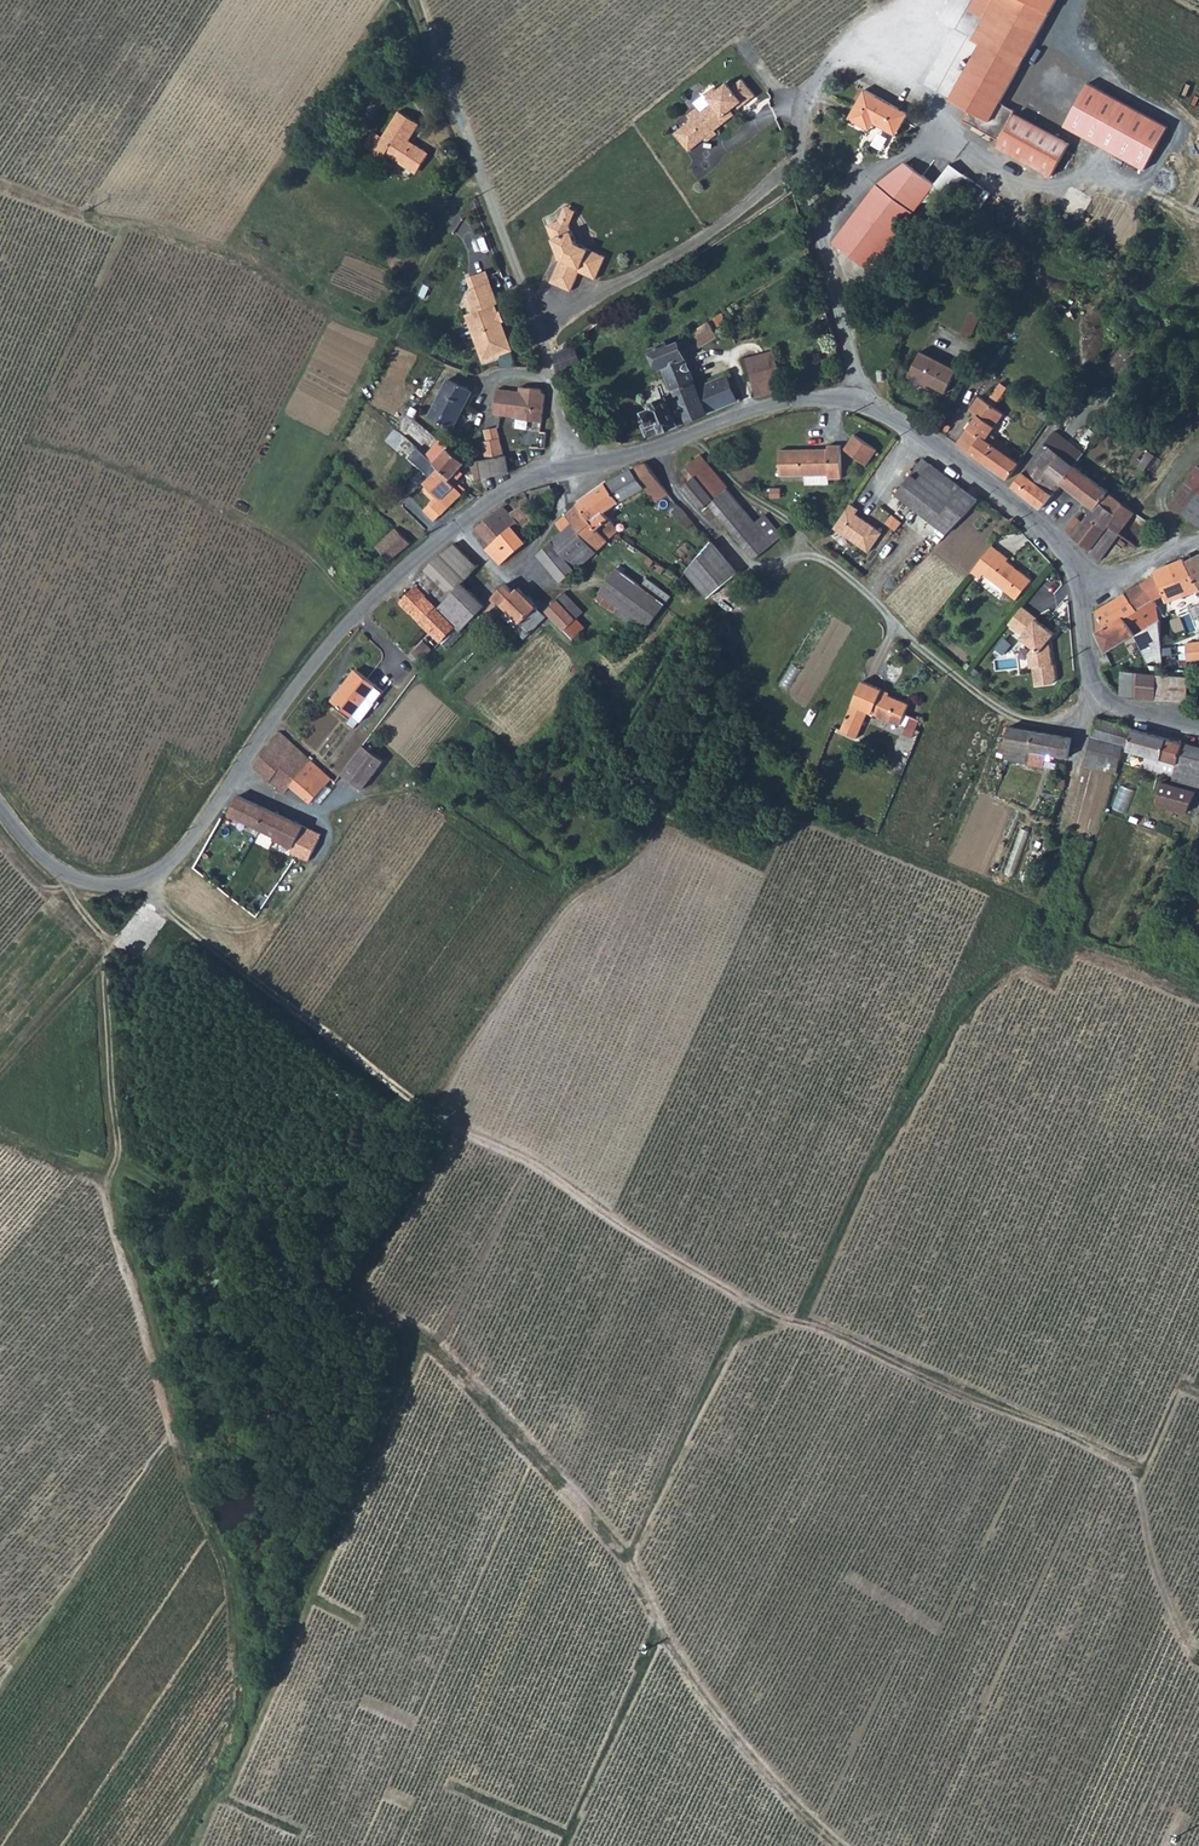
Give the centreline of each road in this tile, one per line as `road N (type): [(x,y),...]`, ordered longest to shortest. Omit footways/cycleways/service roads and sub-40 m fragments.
road 1 (unclassified): [(0,808),(65,881),(102,891),(148,881),(178,859),(307,672),(357,615),(505,493),(780,404),(828,399),(865,407)]
road 2 (track): [(118,1148),(187,1208),(432,1348),(626,1559),(673,1651),(780,1788),(839,1845)]
road 3 (track): [(68,882),(108,951),(118,1148),(105,1207),(201,1521),(235,1584),(231,1699),(196,1803)]
road 4 (track): [(423,1106),(526,1161),(745,1302),(937,1389),(1108,1454),(1137,1475),(1180,1385),(1198,1393)]
road 5 (unclassified): [(865,407),(901,422),(1042,530),(1077,585),(1091,679),(1107,705),(1198,726)]
road 6 (track): [(423,1106),(161,908),(148,881)]
road 7 (residential): [(865,407),(803,162),(805,106)]
road 8 (track): [(626,1559),(745,1302)]
road 9 (track): [(896,0),(854,32),(805,106)]

